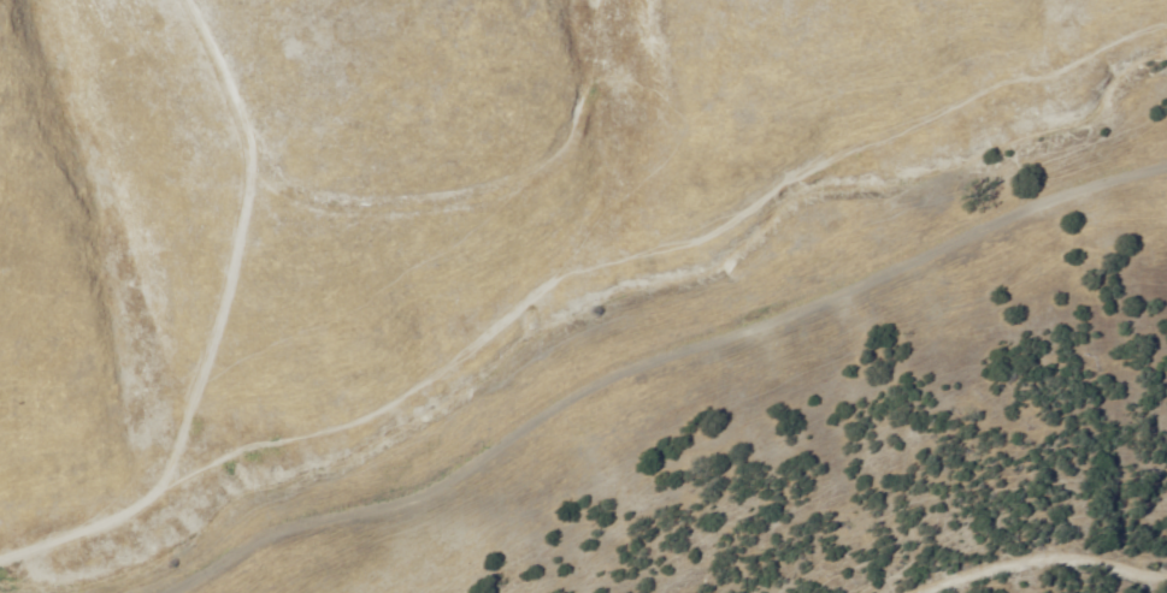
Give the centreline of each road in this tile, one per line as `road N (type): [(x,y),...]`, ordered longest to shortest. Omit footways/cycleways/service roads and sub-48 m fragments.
road 1 (track): [(0,542),(196,461),(495,308),(596,219),(635,111),(602,85),(540,124),(489,186),(412,213),(266,180),(235,142),(183,0)]
road 2 (track): [(1166,208),(786,302),(229,592)]

